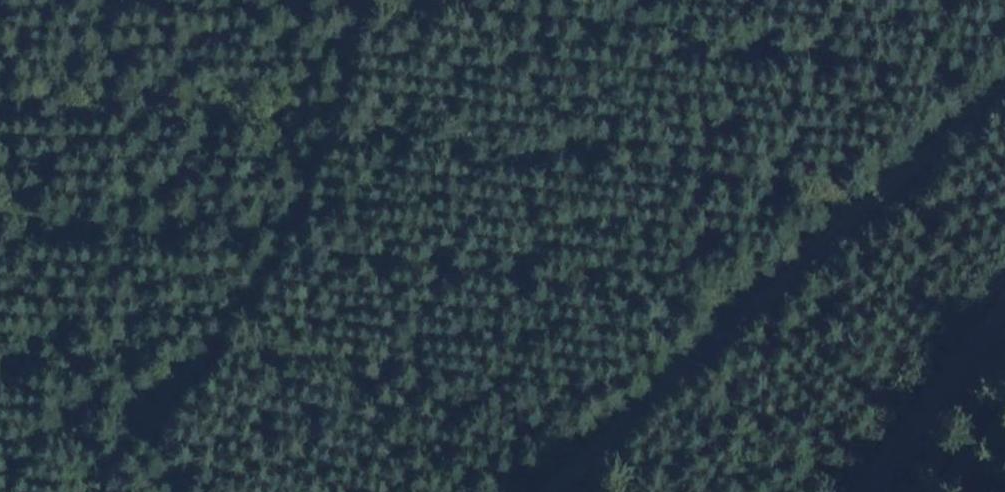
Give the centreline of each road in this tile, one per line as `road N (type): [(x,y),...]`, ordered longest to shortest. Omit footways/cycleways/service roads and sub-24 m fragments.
road 1 (track): [(1004,81),(555,491)]
road 2 (tertiary): [(1004,337),(889,491)]

